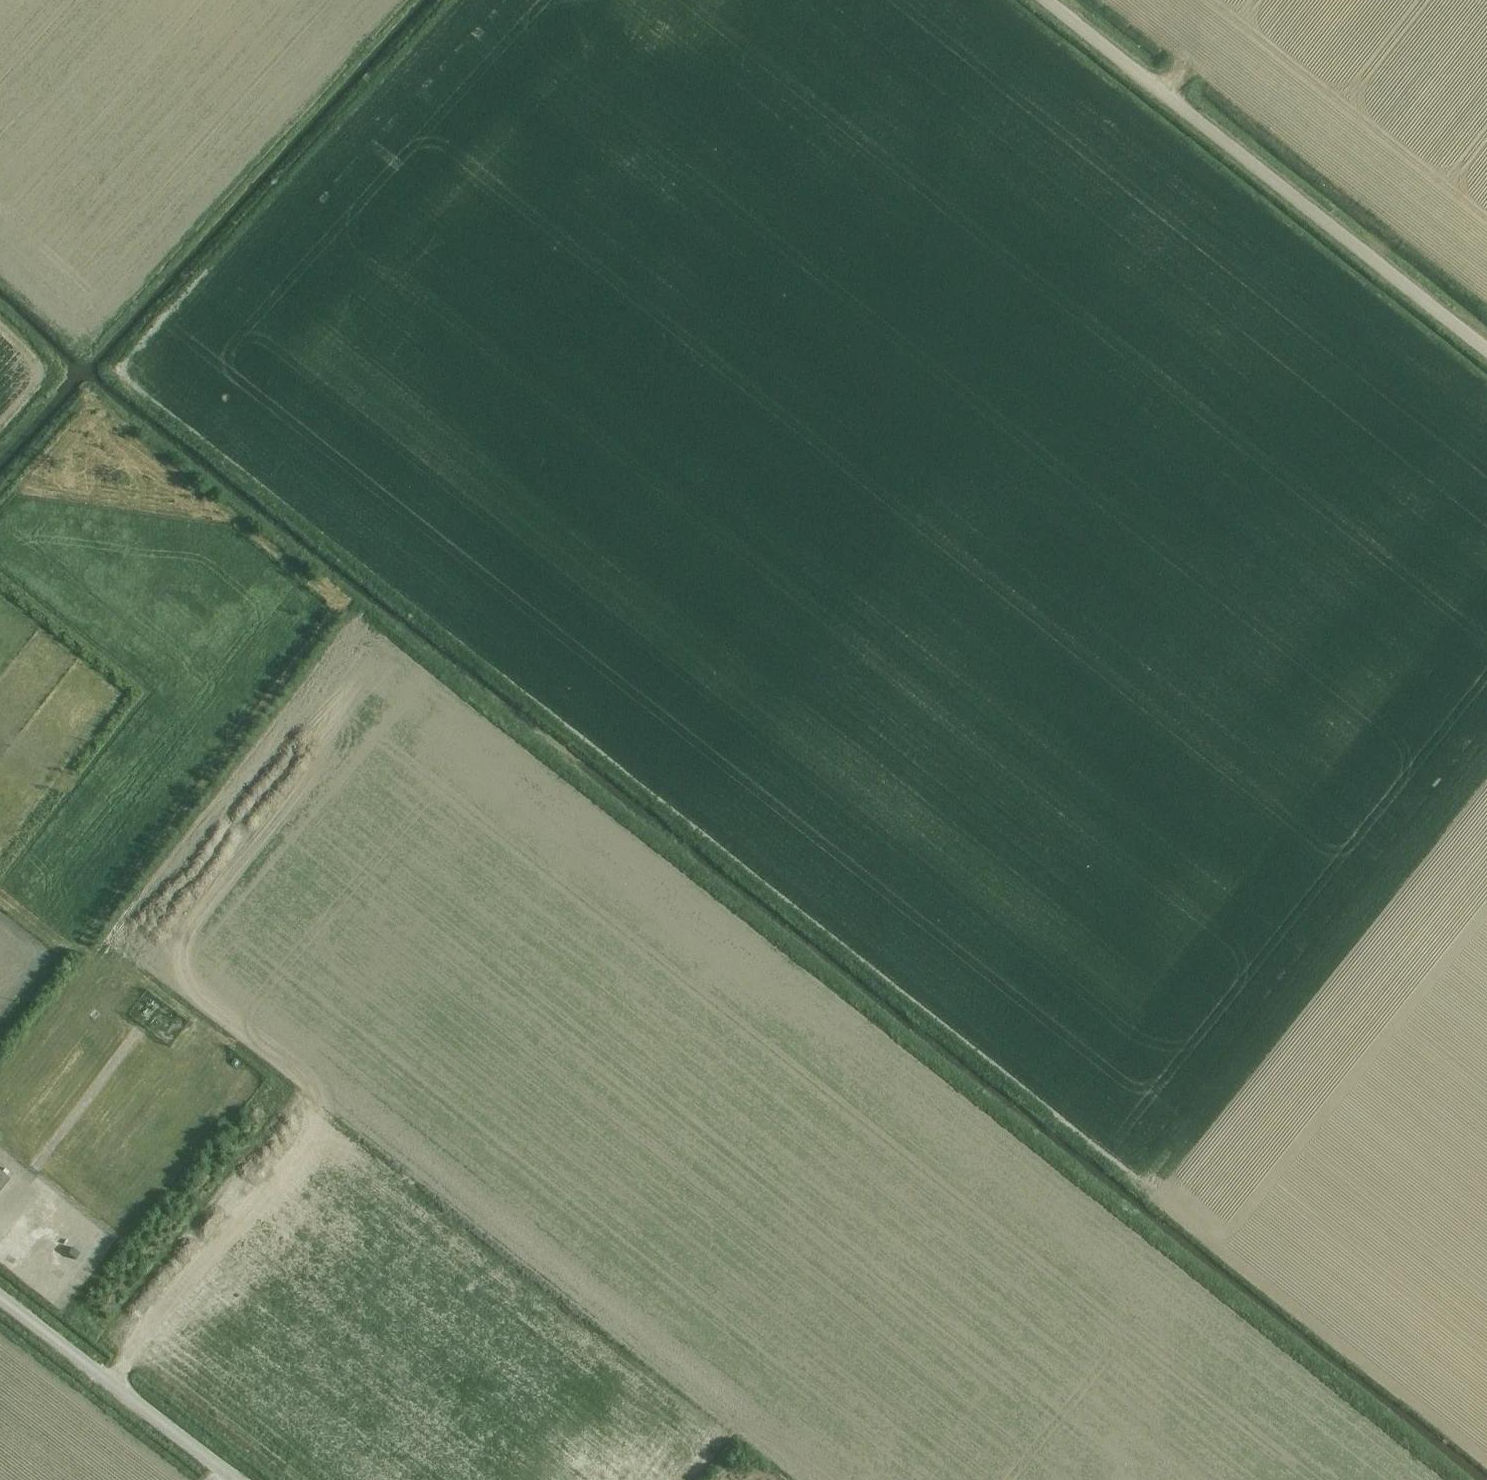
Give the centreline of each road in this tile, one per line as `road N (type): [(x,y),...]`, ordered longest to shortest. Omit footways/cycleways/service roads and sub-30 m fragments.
road 1 (unclassified): [(1486,348),(1050,0)]

